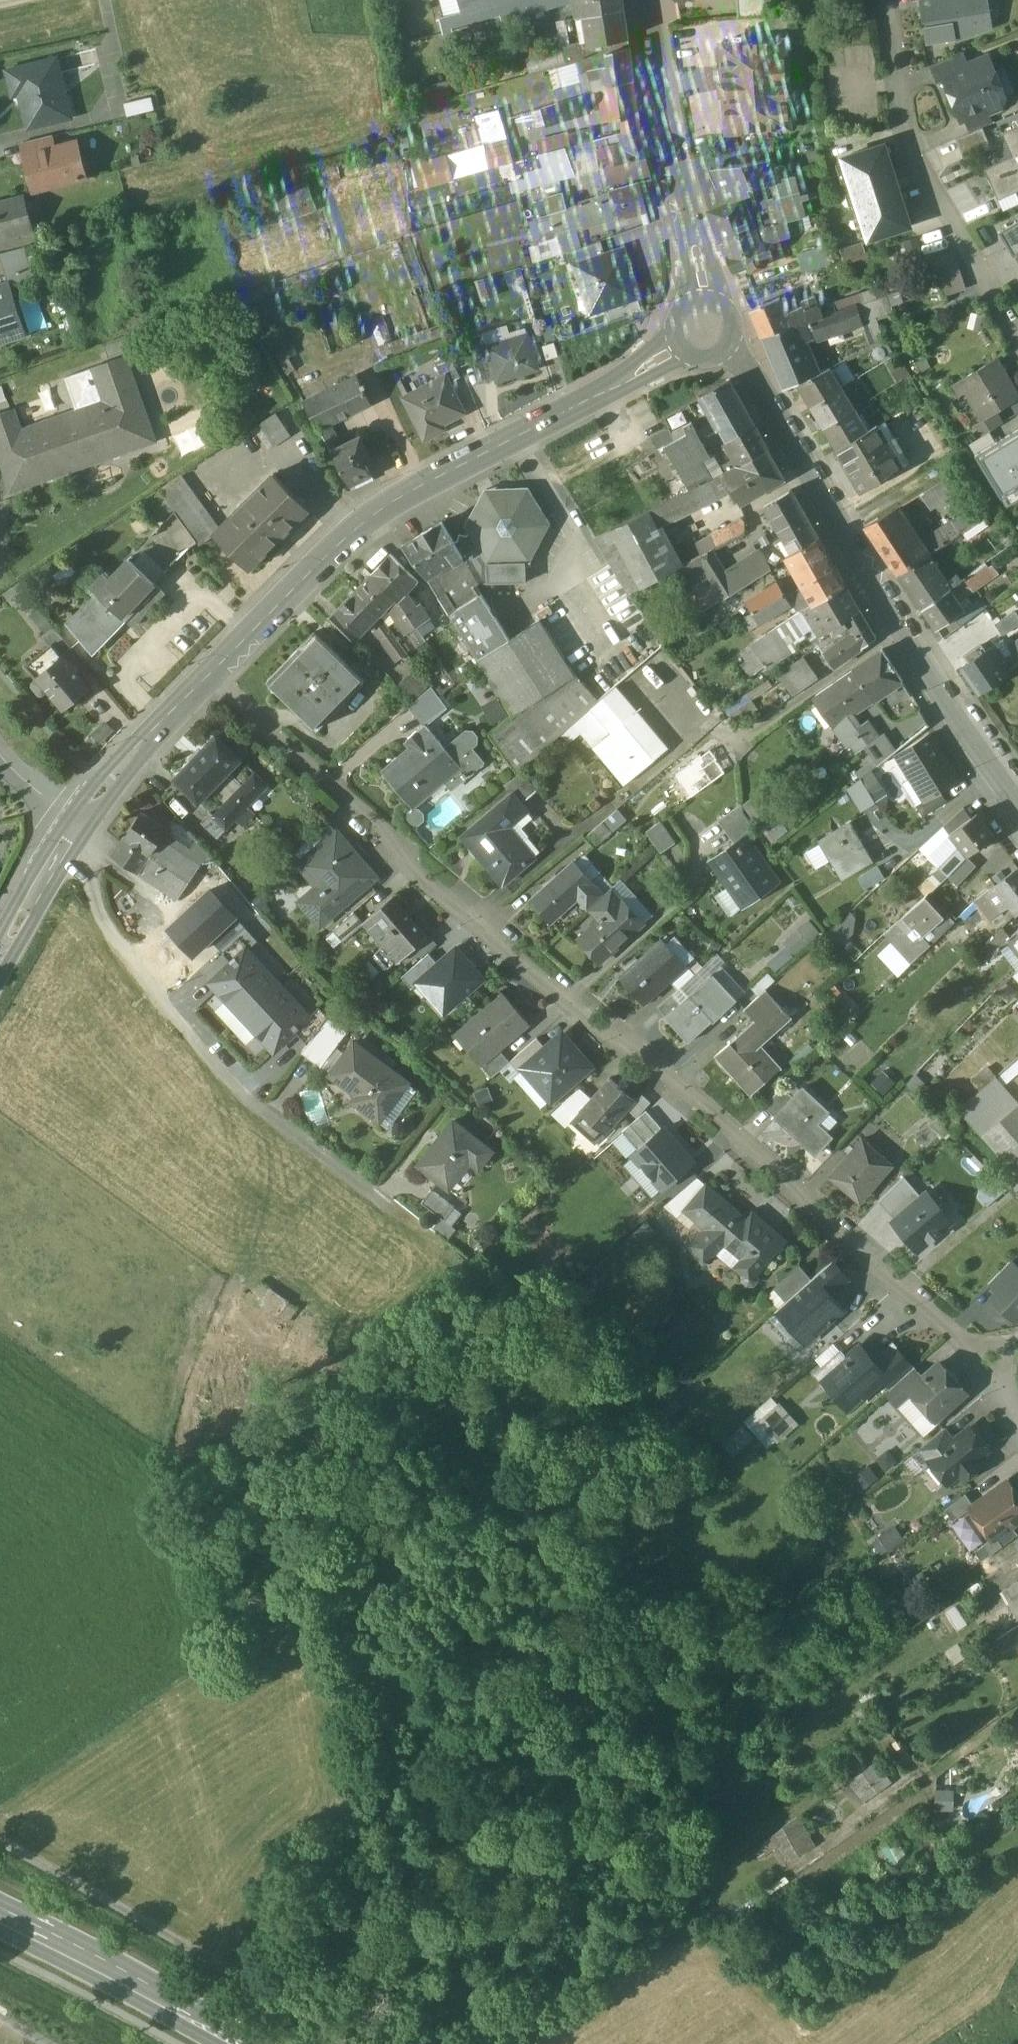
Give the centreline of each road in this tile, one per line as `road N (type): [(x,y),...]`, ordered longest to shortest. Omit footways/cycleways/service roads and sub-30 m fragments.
road 1 (residential): [(211,674),(393,837),(402,869),(990,1370)]
road 2 (tertiary): [(211,674),(381,508),(651,365),(704,329)]
road 3 (residential): [(704,329),(747,366),(1017,805)]
road 4 (track): [(337,2043),(258,1988),(0,1841)]
road 5 (residential): [(1017,327),(913,156),(886,0)]
road 6 (tertiary): [(704,329),(700,266),(668,138),(647,0)]
road 7 (primary): [(260,2043),(189,1997),(0,1900)]
road 8 (primary): [(0,1931),(217,2043)]
road 9 (tertiary): [(0,974),(88,831)]
road 10 (tertiary): [(66,815),(0,931)]
road 11 (tertiary): [(153,730),(66,815)]

